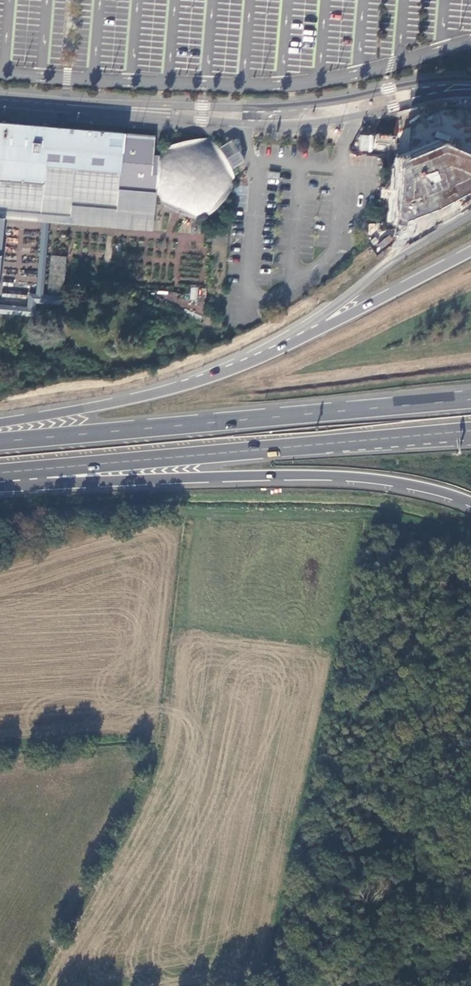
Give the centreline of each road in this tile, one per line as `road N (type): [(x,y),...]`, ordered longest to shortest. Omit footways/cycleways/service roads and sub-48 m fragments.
road 1 (trunk): [(470,399),(0,441)]
road 2 (trunk): [(12,470),(49,484),(358,478),(470,502)]
road 3 (trunk): [(12,470),(470,431)]
road 4 (tertiary): [(75,105),(291,126),(470,92)]
road 5 (tertiary): [(470,81),(284,107),(75,105)]
road 6 (trunk): [(312,330),(158,393),(0,422)]
road 7 (trunk): [(470,213),(394,258),(312,330)]
road 8 (trunk): [(470,250),(312,330)]

